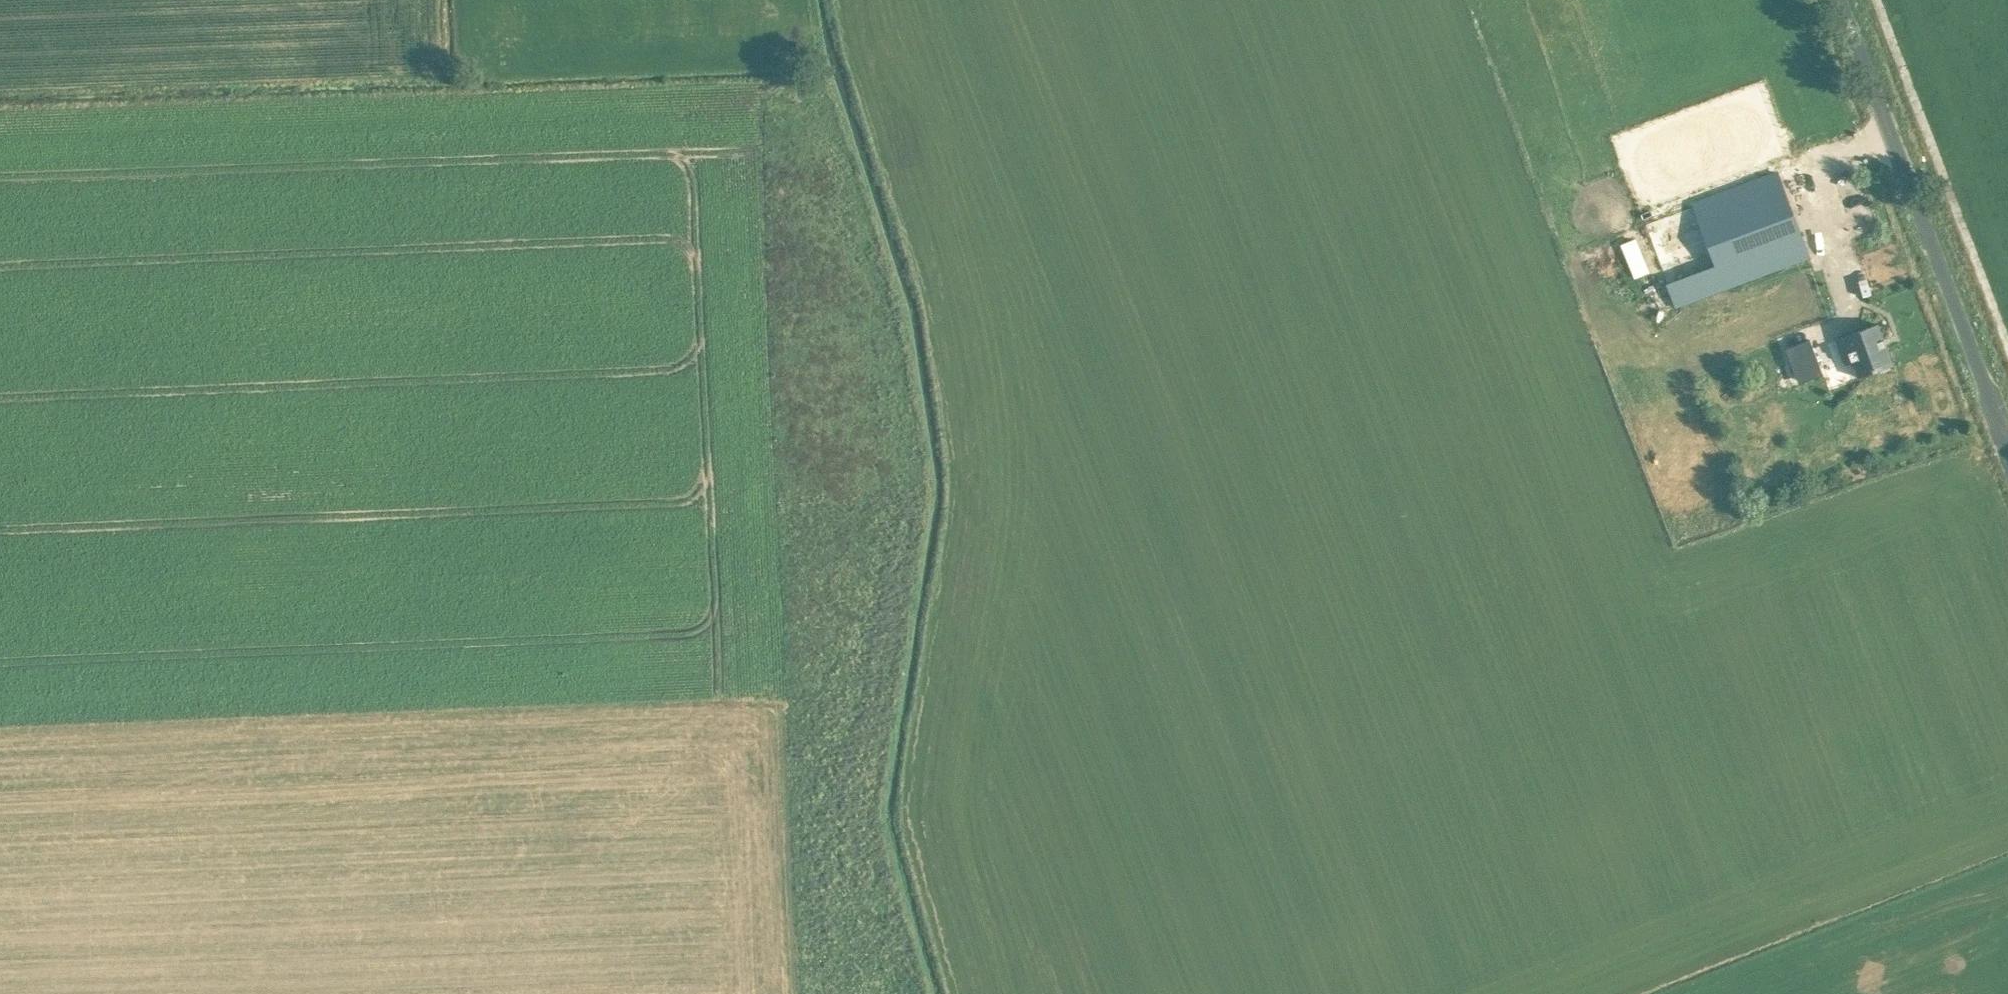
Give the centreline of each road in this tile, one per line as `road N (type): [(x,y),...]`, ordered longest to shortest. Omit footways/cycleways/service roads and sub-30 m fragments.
road 1 (unclassified): [(2007,441),(1841,0)]

